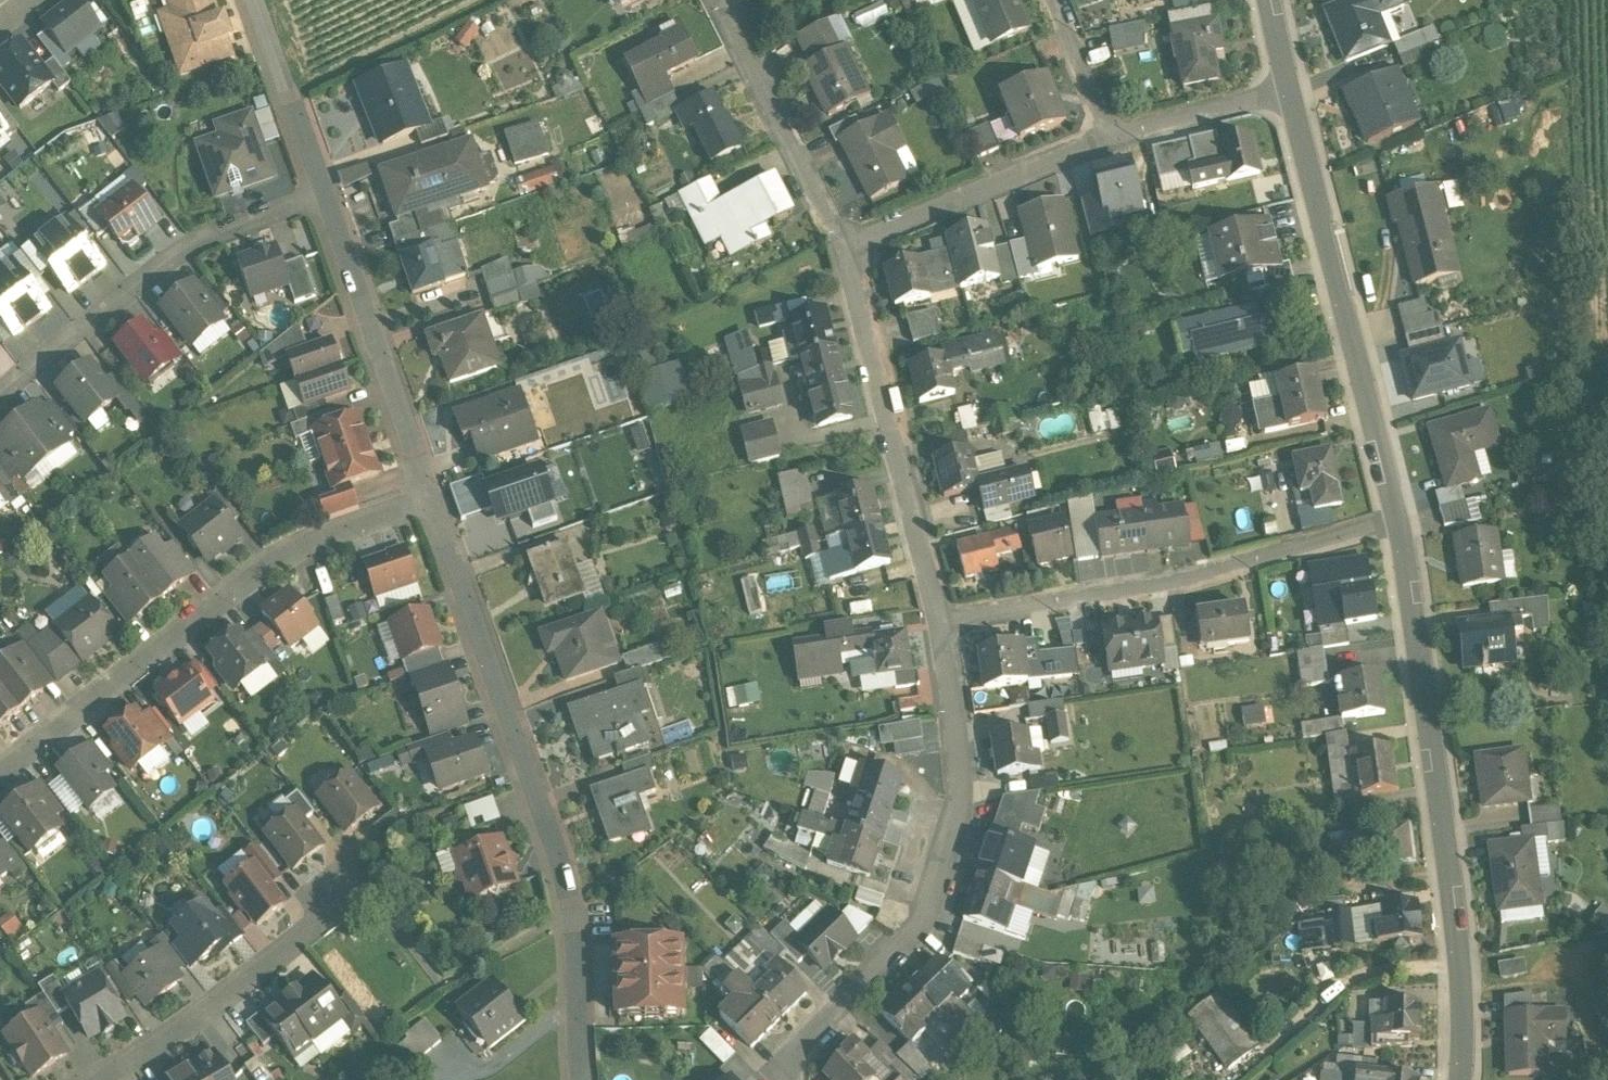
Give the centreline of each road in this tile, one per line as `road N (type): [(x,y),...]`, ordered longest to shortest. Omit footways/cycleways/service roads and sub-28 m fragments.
road 1 (residential): [(583,1079),(573,916),(434,500)]
road 2 (tertiary): [(1400,520),(1463,998),(1456,1079)]
road 3 (residential): [(939,625),(965,803),(924,925),(781,1079)]
road 4 (residential): [(434,500),(281,554),(0,773)]
road 5 (residential): [(1400,520),(1179,586),(939,625)]
road 6 (tertiary): [(1288,89),(1400,520)]
road 7 (residential): [(328,198),(192,248),(0,394)]
road 8 (residential): [(847,255),(939,625)]
road 9 (residential): [(100,1079),(205,1015),(362,888)]
road 10 (residential): [(434,500),(328,198)]
road 11 (residential): [(1113,141),(847,255)]
road 12 (residential): [(725,4),(847,255)]
road 13 (residential): [(328,198),(256,0)]
road 14 (residential): [(1288,89),(1113,141)]
road 15 (residential): [(1113,141),(1058,0)]

